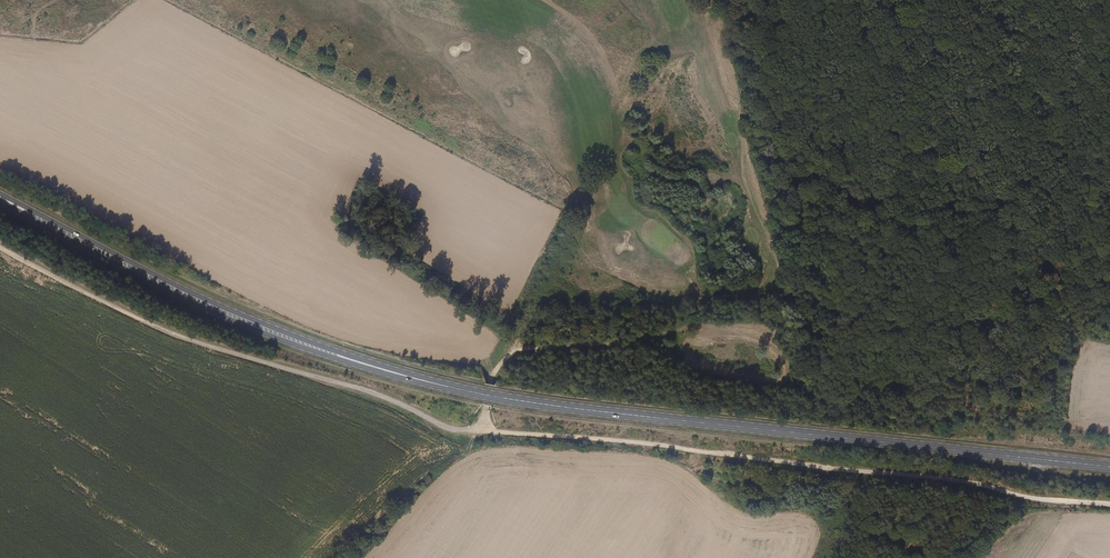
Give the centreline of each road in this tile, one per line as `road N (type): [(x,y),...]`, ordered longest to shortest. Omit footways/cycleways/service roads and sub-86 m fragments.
road 1 (primary): [(0,199),(193,300),(436,384),(594,412),(1109,468)]
road 2 (track): [(0,250),(125,318),(343,383),(455,431),(648,444),(1109,505)]
road 3 (track): [(480,432),(494,374),(513,351),(621,341)]
road 4 (track): [(480,432),(356,557)]

